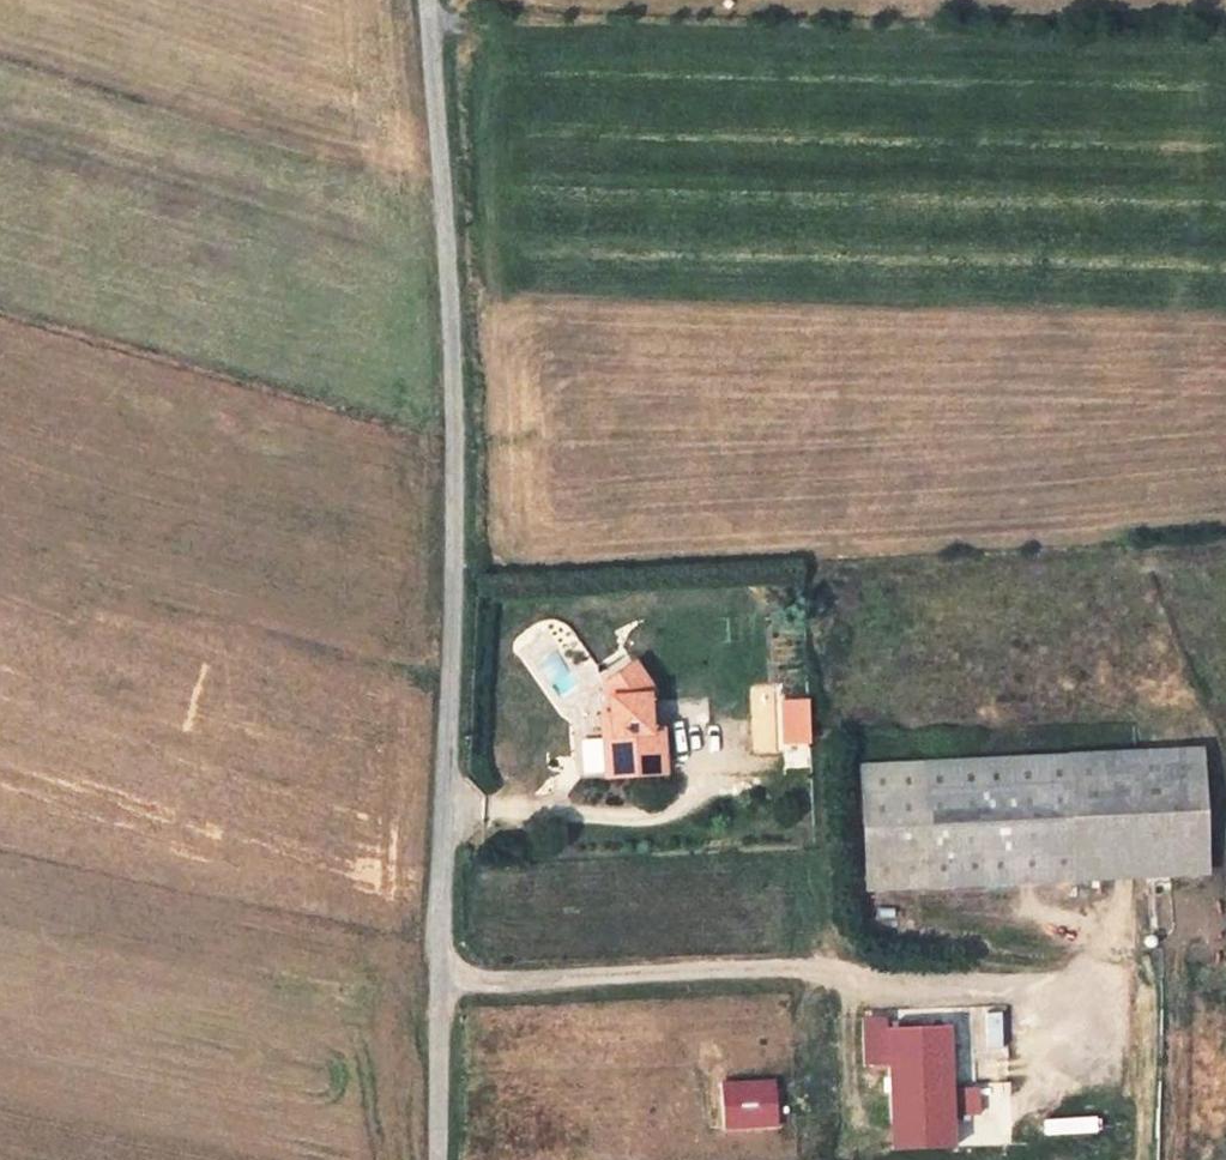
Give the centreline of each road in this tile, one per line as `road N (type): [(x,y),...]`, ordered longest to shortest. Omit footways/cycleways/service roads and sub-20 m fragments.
road 1 (unclassified): [(426,0),(448,241),(453,484),(444,1159)]

